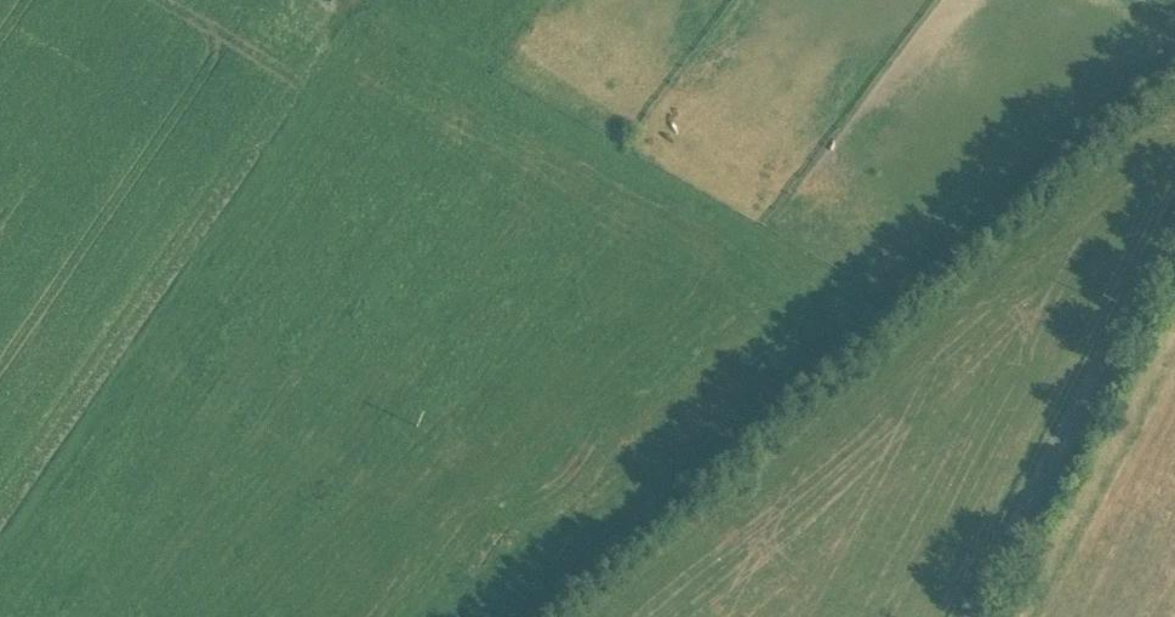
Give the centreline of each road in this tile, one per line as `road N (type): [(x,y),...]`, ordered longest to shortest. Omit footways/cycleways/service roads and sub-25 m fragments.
road 1 (unclassified): [(1174,232),(969,616)]

